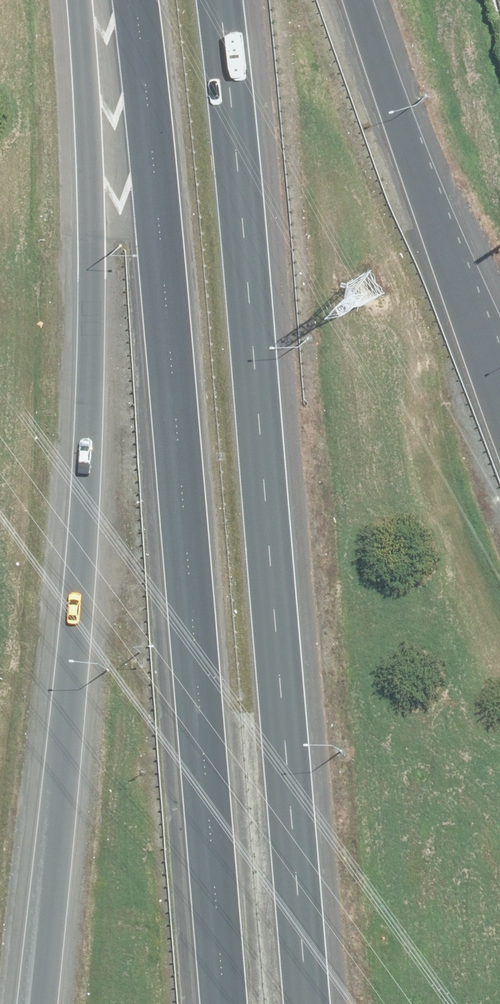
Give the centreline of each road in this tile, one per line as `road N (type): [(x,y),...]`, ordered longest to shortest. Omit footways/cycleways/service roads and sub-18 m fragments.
road 1 (motorway): [(405,1003),(193,0)]
road 2 (motorway): [(220,0),(310,1003)]
road 3 (motorway): [(224,1003),(134,0)]
road 4 (motorway): [(40,1003),(91,403),(94,263),(77,0)]
road 5 (motorway): [(302,0),(499,913)]
road 6 (motorway): [(357,0),(499,385)]

